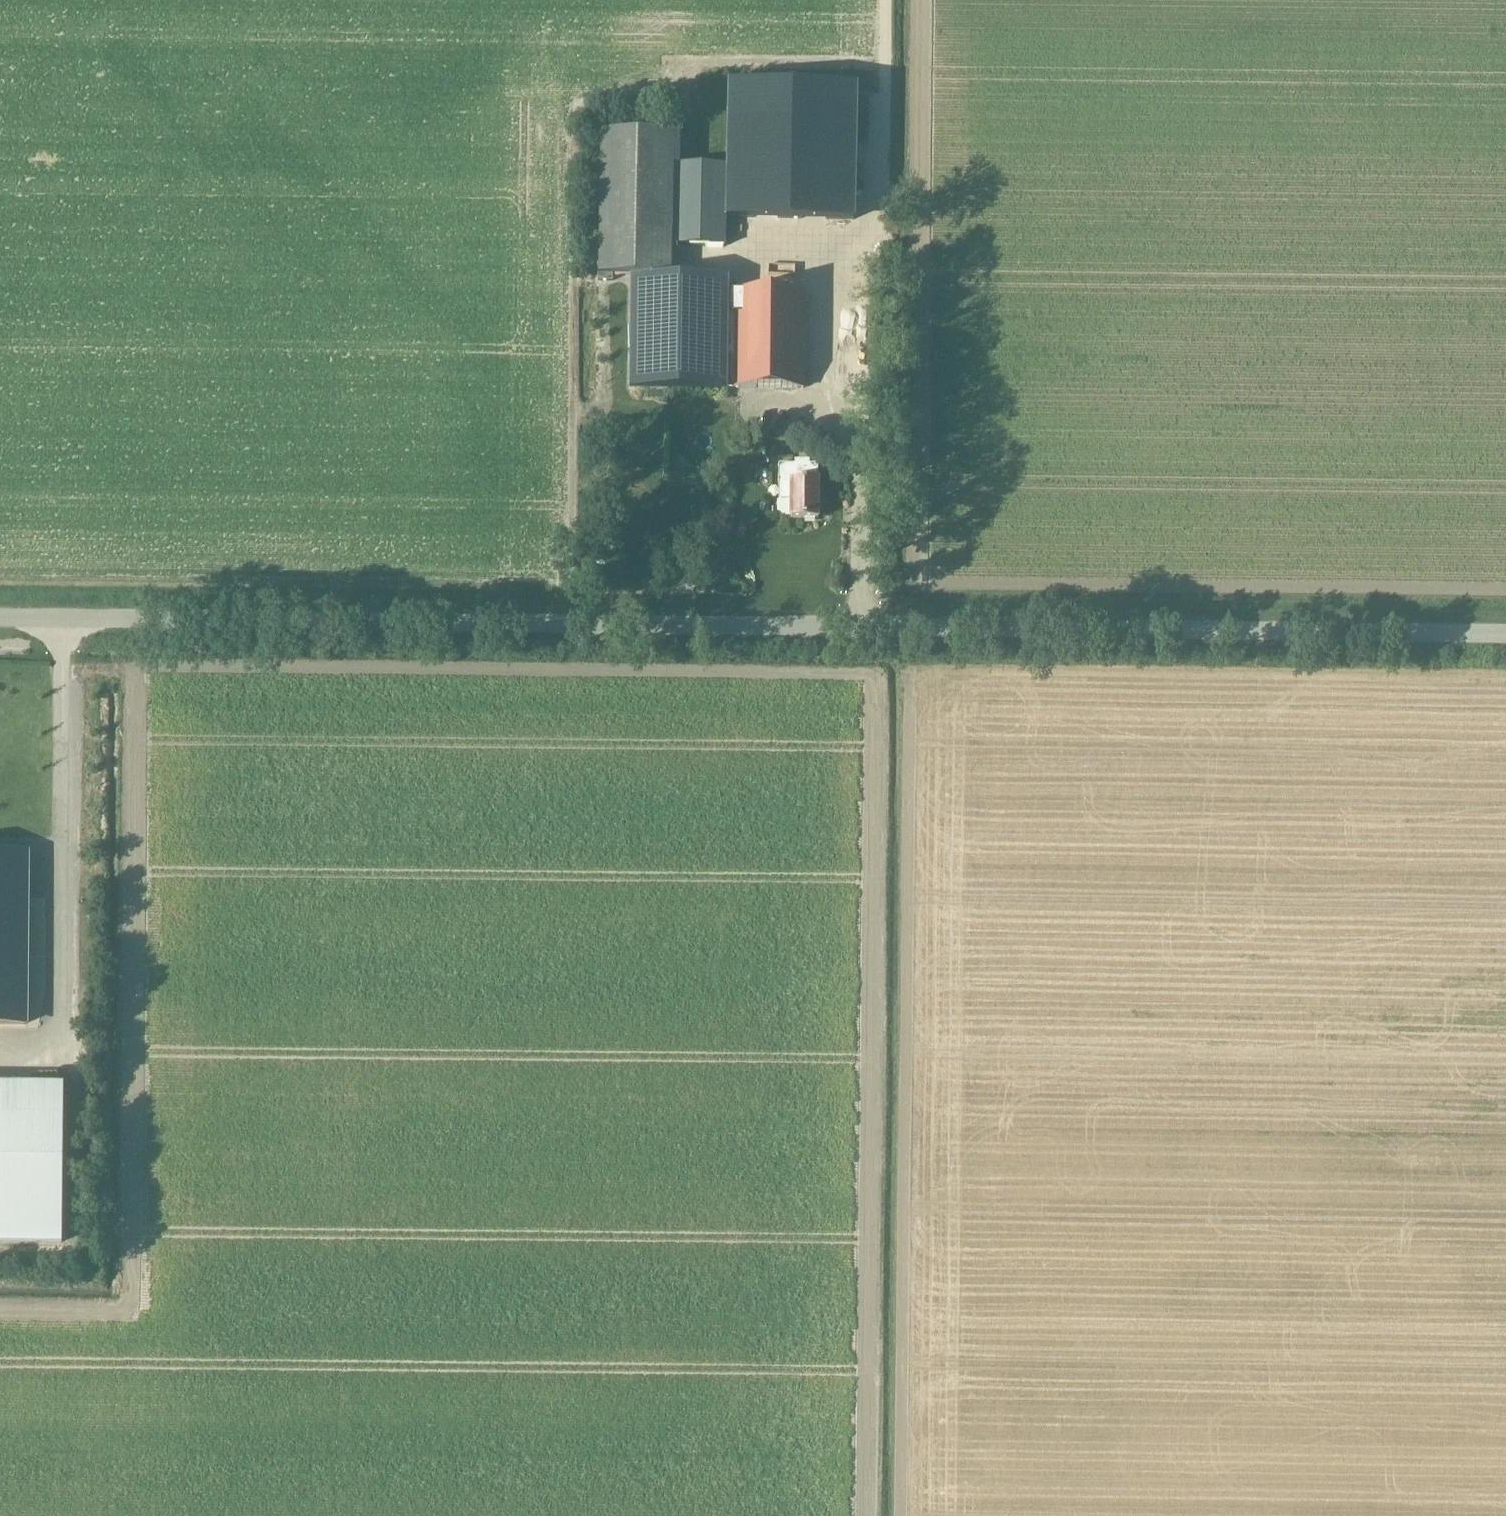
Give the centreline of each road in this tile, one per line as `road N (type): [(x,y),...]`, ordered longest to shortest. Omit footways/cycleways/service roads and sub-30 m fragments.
road 1 (unclassified): [(1505,633),(0,617)]

